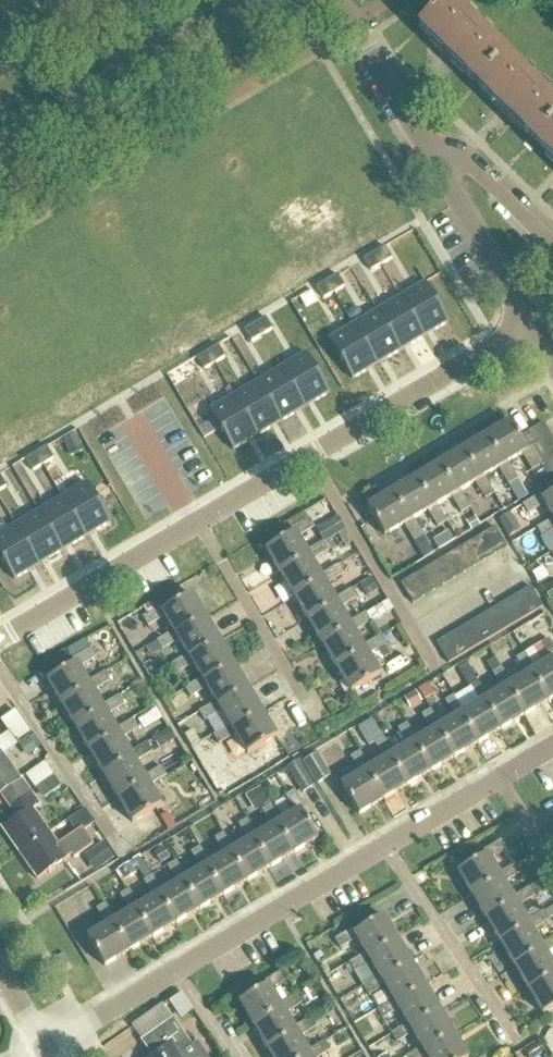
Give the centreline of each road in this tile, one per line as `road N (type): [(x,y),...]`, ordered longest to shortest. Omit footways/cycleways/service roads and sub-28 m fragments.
road 1 (residential): [(184,971),(552,747)]
road 2 (residential): [(199,523),(530,326)]
road 3 (residential): [(530,326),(338,0)]
road 4 (tertiary): [(0,152),(252,0)]
road 5 (residential): [(127,862),(0,658)]
road 6 (residential): [(0,638),(199,523)]
road 7 (residential): [(199,523),(304,696)]
road 8 (residential): [(47,1052),(184,971)]

